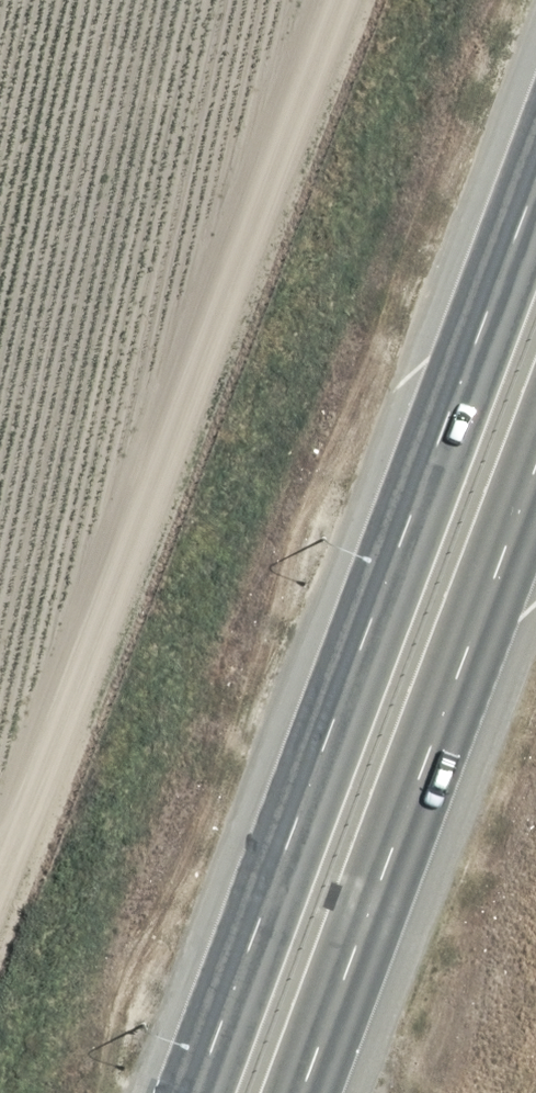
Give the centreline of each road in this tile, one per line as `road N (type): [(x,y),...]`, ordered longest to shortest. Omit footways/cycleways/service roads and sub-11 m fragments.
road 1 (motorway): [(59,1092),(215,643),(463,0)]
road 2 (trunk): [(149,1092),(395,391),(535,40)]
road 3 (trunk): [(535,376),(263,1092)]

